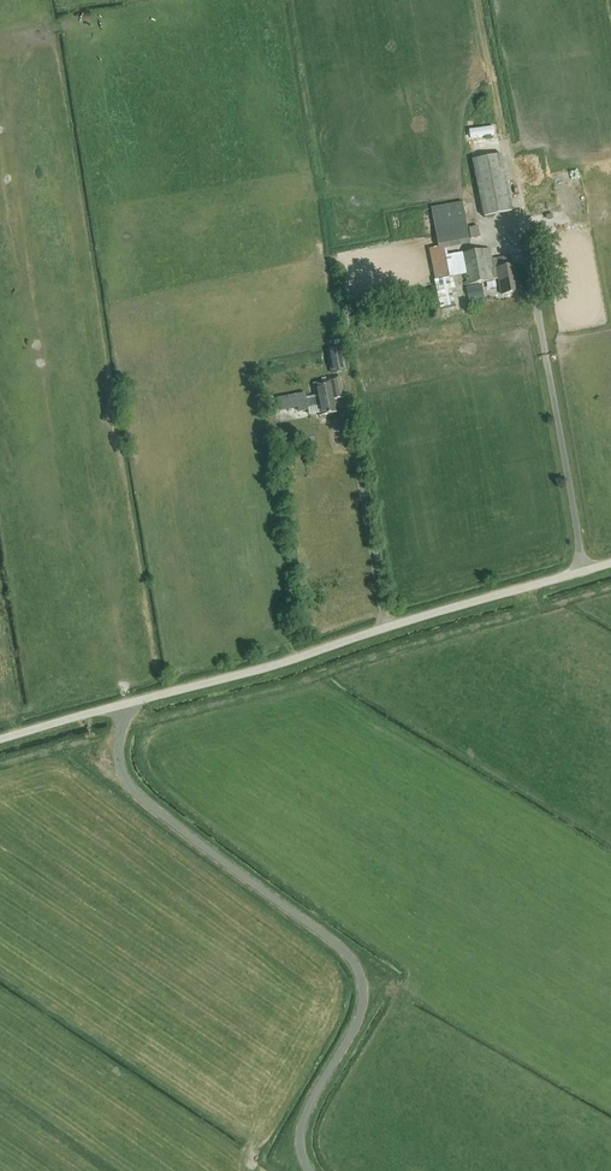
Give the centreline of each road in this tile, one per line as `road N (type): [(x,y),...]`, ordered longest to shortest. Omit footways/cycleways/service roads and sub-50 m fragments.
road 1 (residential): [(311,1170),(302,1132),(364,1007),(363,976),(345,952),(135,792),(119,755),(124,703)]
road 2 (unclassified): [(124,703),(610,562)]
road 3 (track): [(386,627),(348,407)]
road 4 (unclassified): [(0,739),(124,703)]

